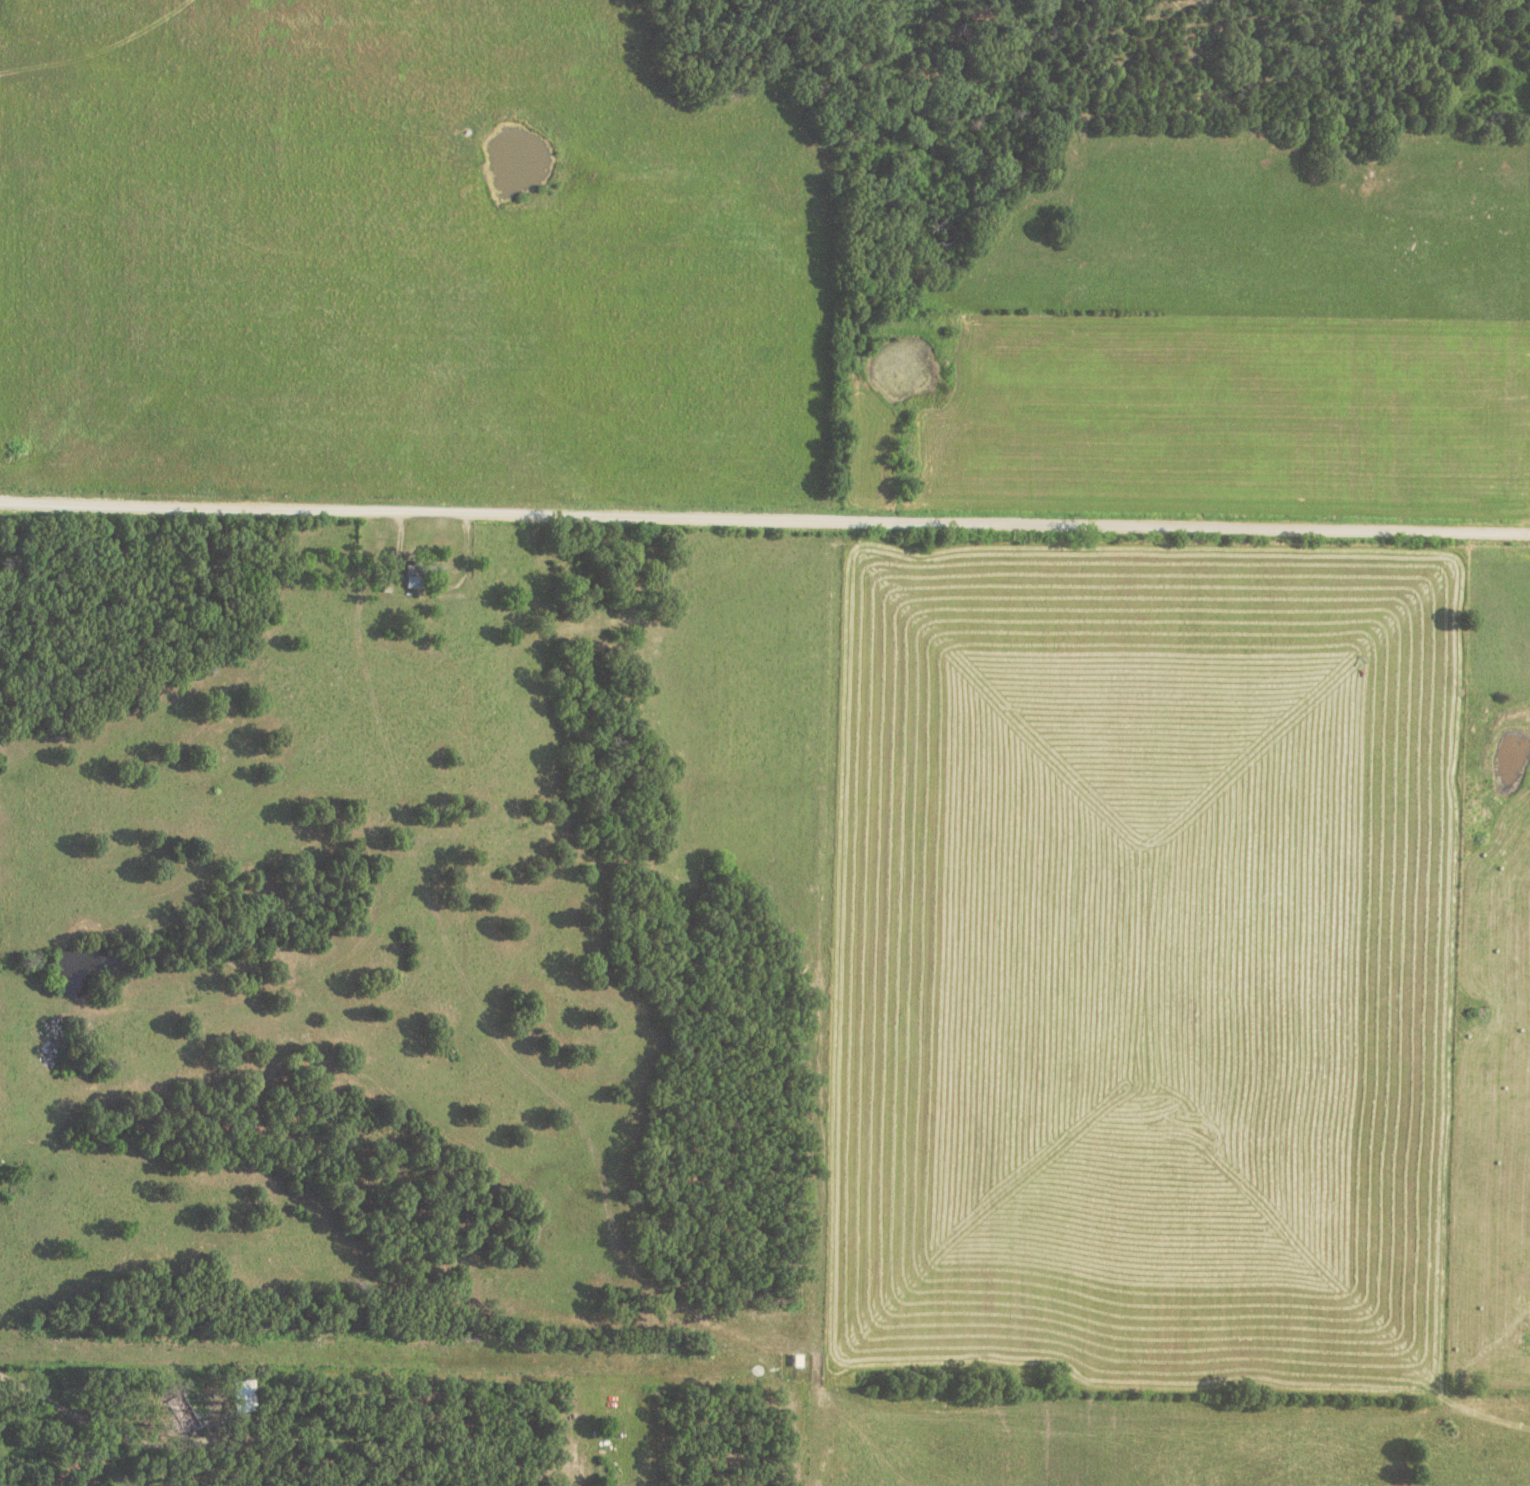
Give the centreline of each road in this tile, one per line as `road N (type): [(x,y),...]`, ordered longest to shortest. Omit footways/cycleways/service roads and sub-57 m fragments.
road 1 (residential): [(1529,536),(0,501)]

